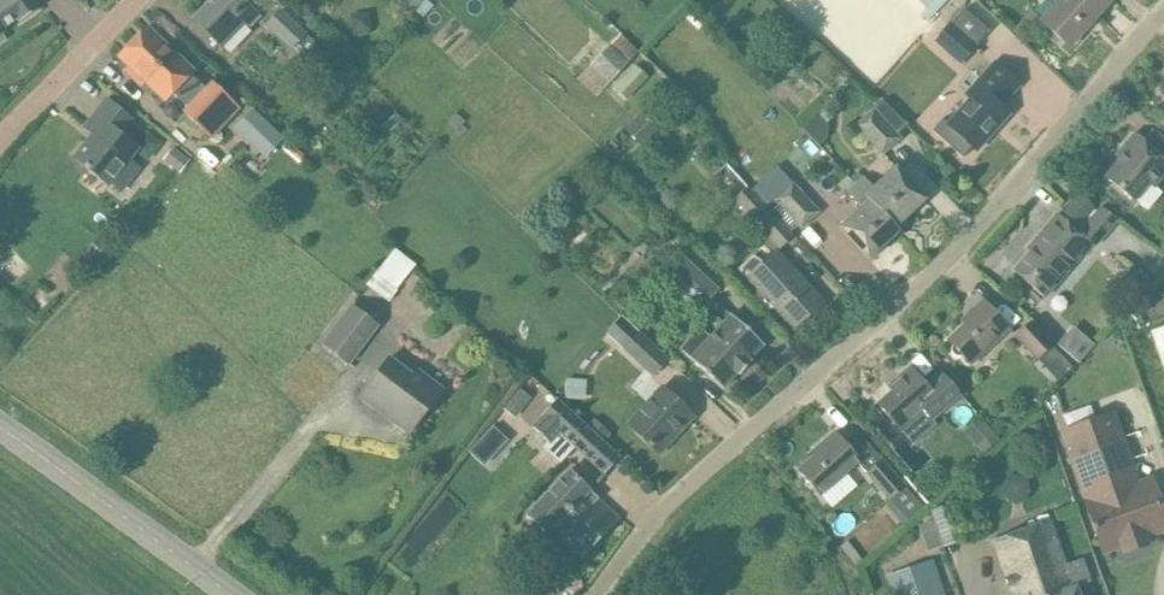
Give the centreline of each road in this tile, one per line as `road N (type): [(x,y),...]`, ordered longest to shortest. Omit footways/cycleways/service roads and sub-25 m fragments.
road 1 (residential): [(603,594),(732,450),(991,244),(1163,16)]
road 2 (secondary): [(0,429),(237,594)]
road 3 (residential): [(0,138),(138,0)]

